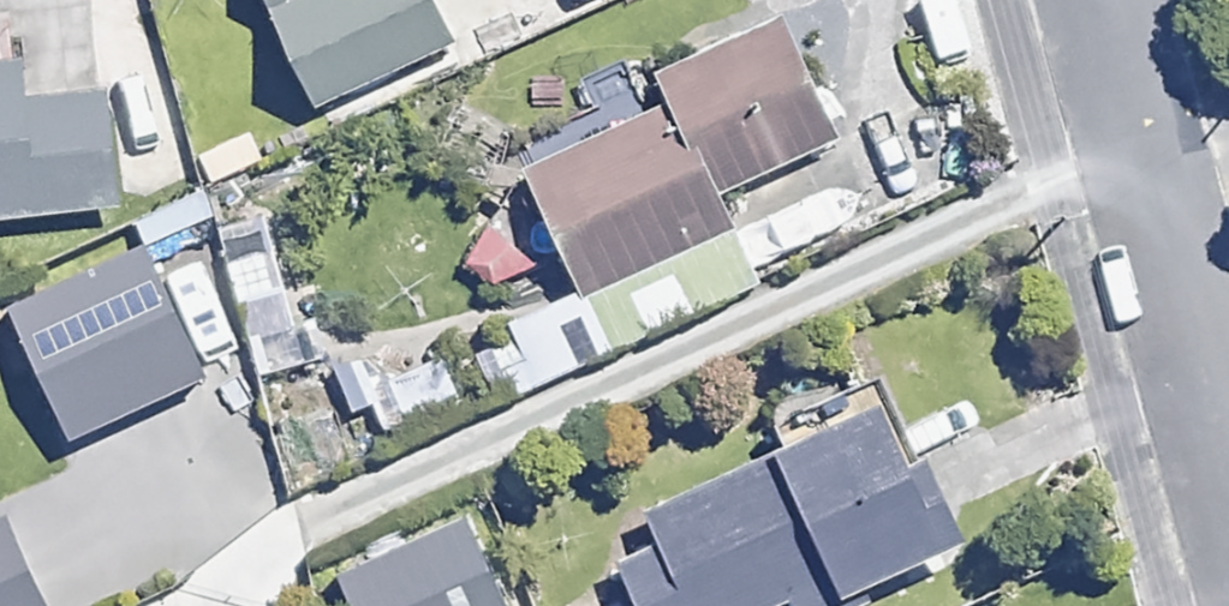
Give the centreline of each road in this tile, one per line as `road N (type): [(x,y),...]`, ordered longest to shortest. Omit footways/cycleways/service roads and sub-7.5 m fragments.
road 1 (residential): [(1062,0),(1225,605)]

